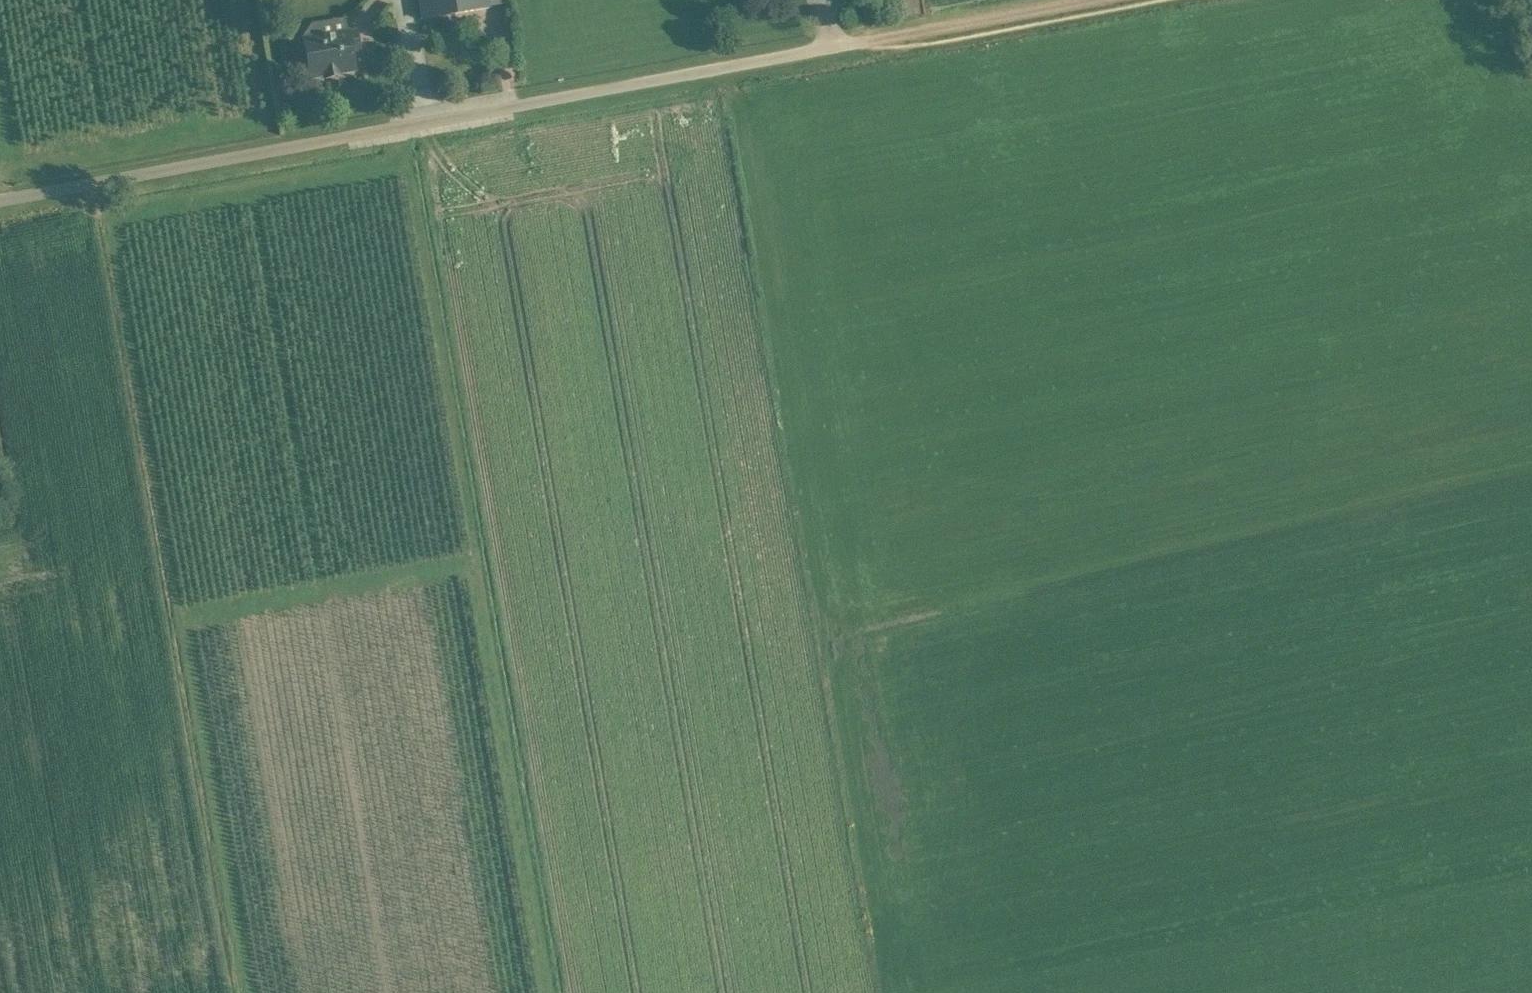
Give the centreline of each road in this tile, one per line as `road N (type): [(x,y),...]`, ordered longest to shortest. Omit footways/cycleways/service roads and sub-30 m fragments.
road 1 (unclassified): [(0,203),(854,44)]
road 2 (track): [(1101,0),(854,44)]

